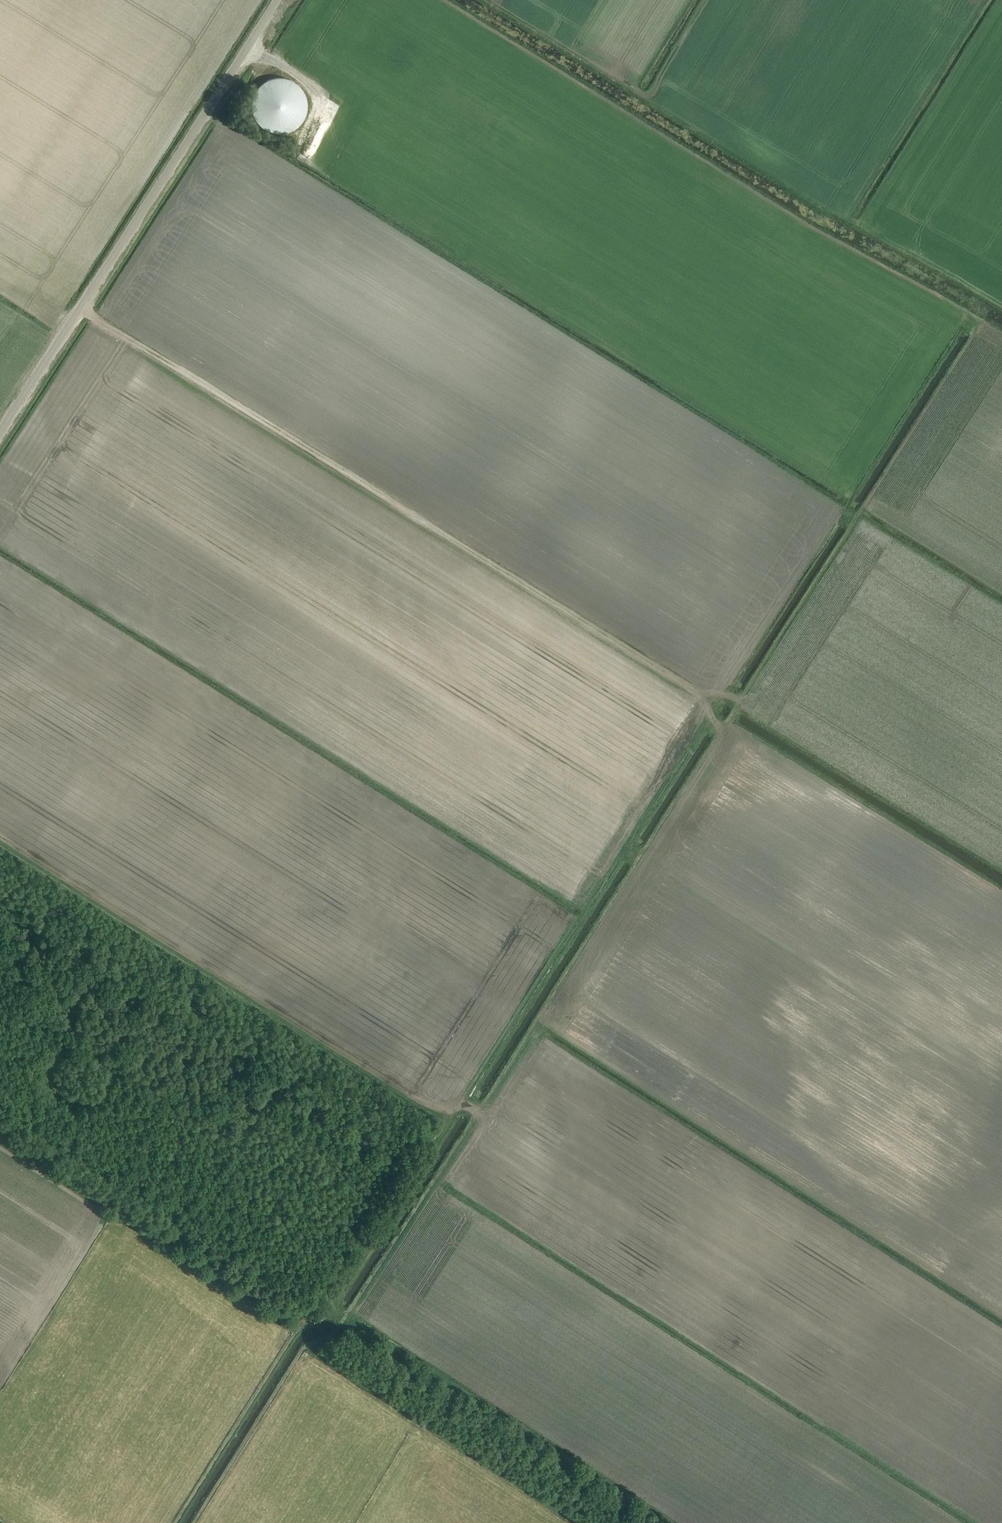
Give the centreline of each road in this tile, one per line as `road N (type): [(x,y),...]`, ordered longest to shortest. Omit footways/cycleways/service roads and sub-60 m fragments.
road 1 (unclassified): [(0,431),(276,0)]

